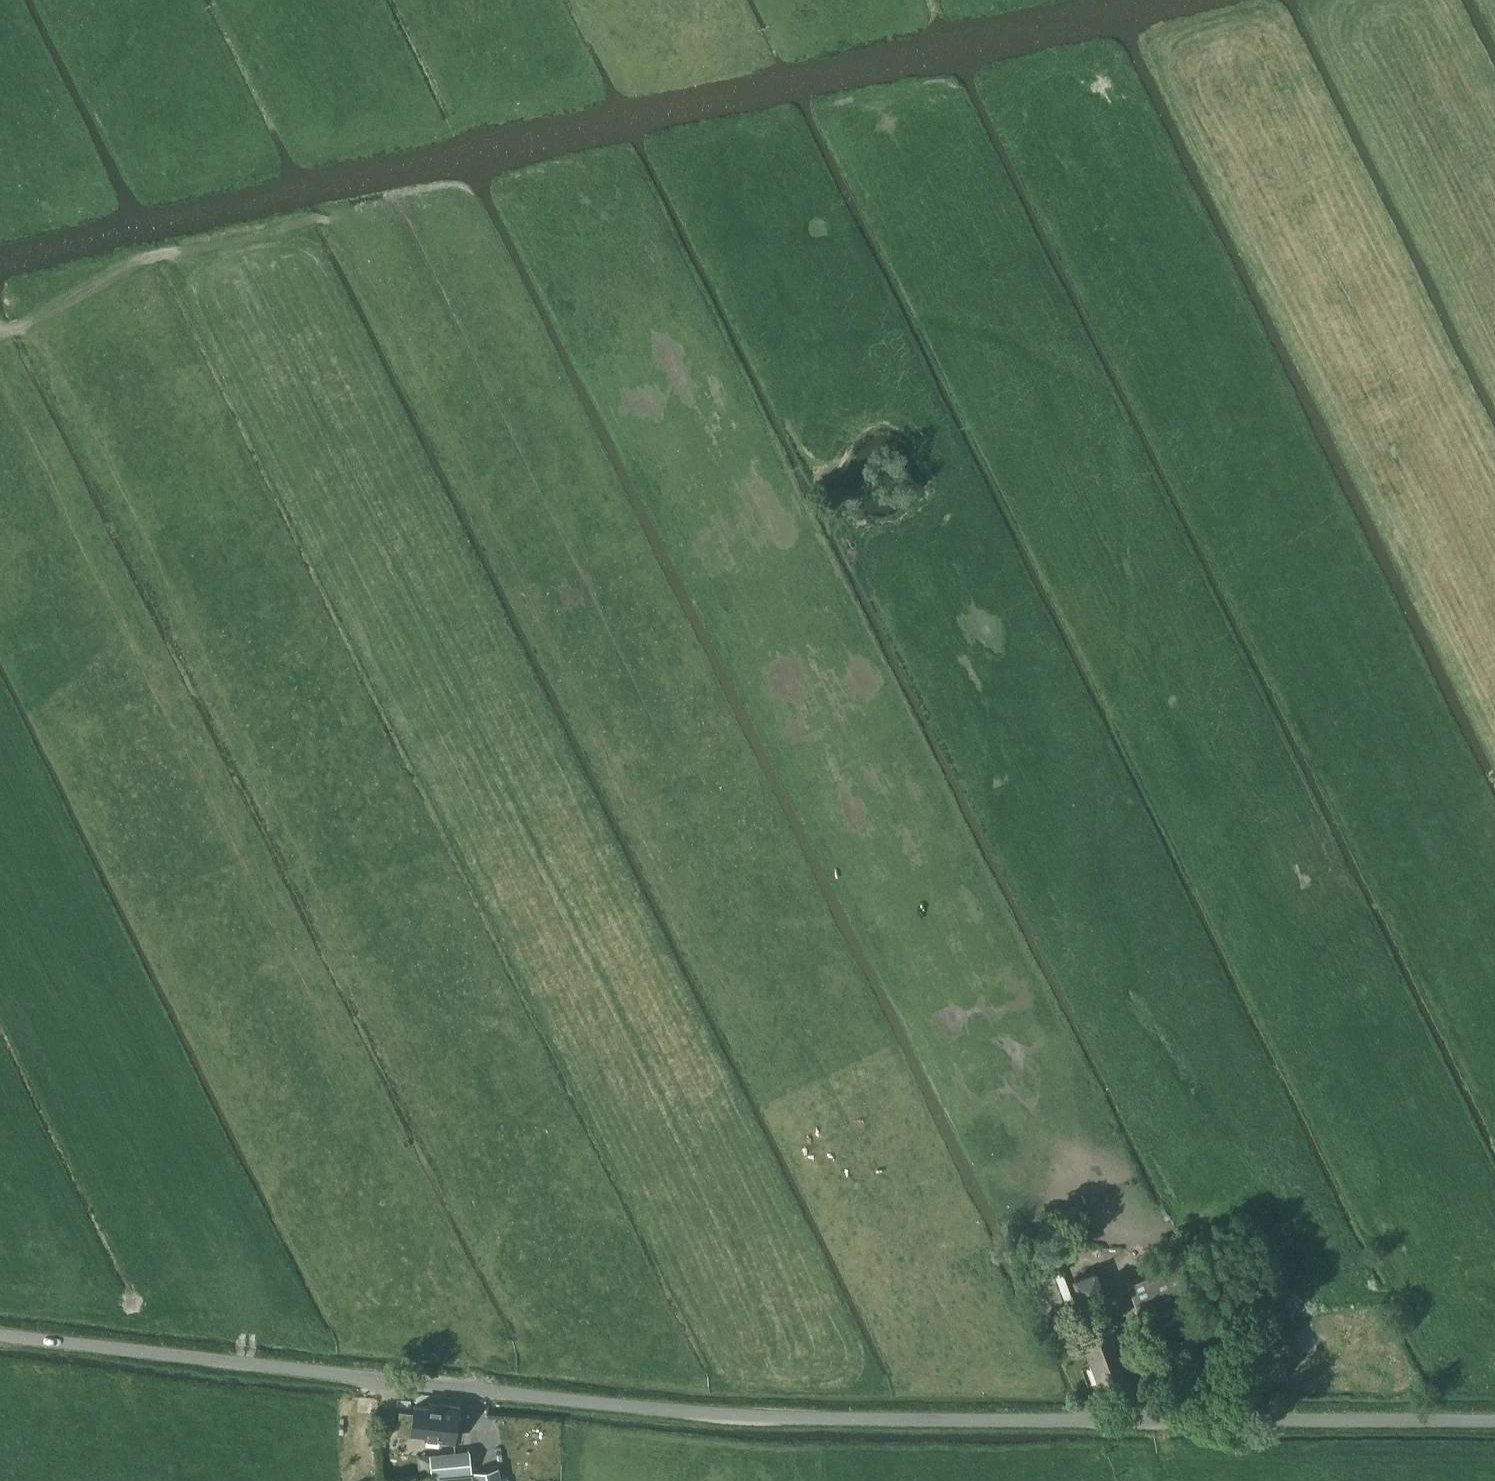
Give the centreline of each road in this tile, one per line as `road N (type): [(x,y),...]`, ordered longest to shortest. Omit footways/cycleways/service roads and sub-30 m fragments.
road 1 (unclassified): [(0,1333),(728,1414),(1494,1419)]

